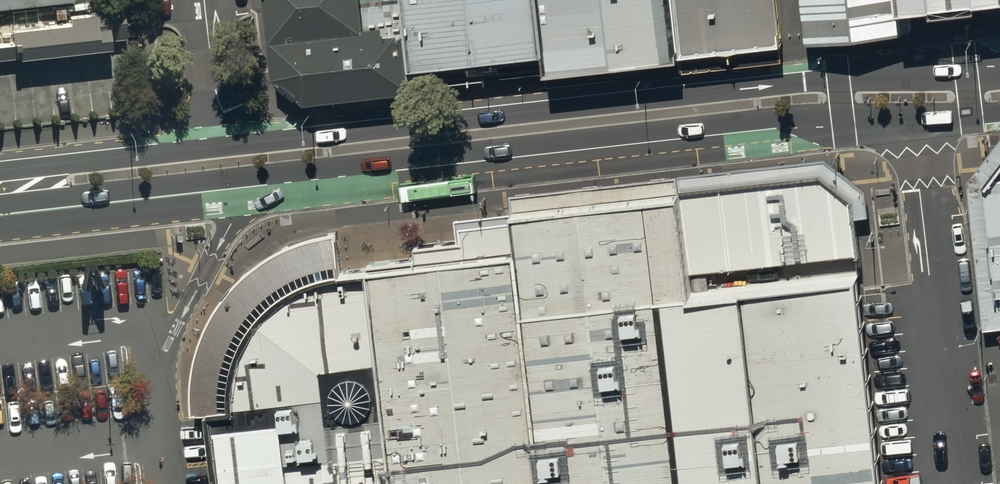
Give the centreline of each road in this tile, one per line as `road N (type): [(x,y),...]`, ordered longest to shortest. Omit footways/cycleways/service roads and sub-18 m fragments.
road 1 (secondary): [(999,112),(777,127),(0,216)]
road 2 (secondary): [(261,142),(806,81),(999,68)]
road 3 (secondary): [(0,172),(180,151)]

